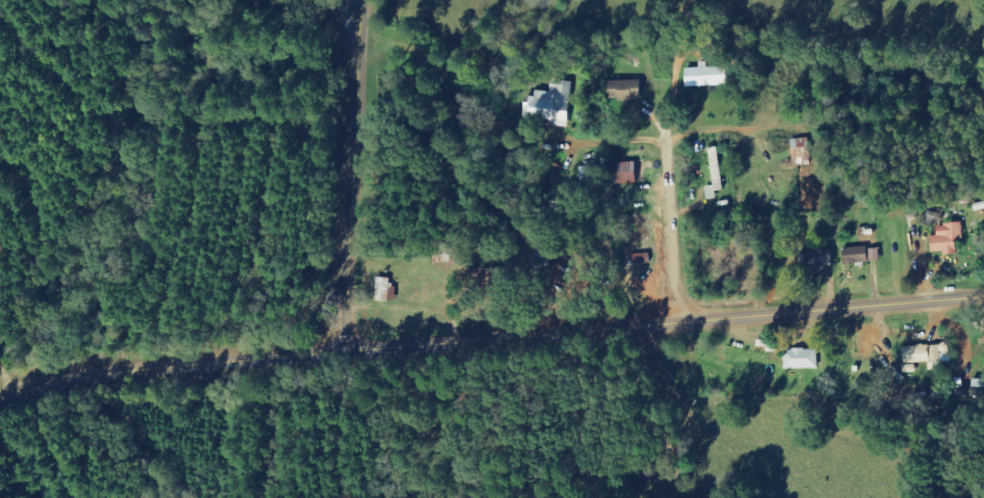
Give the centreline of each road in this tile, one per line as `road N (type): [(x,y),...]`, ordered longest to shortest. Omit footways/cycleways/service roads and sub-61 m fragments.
road 1 (secondary): [(983,295),(136,370),(0,400)]
road 2 (tertiary): [(344,351),(359,0)]

